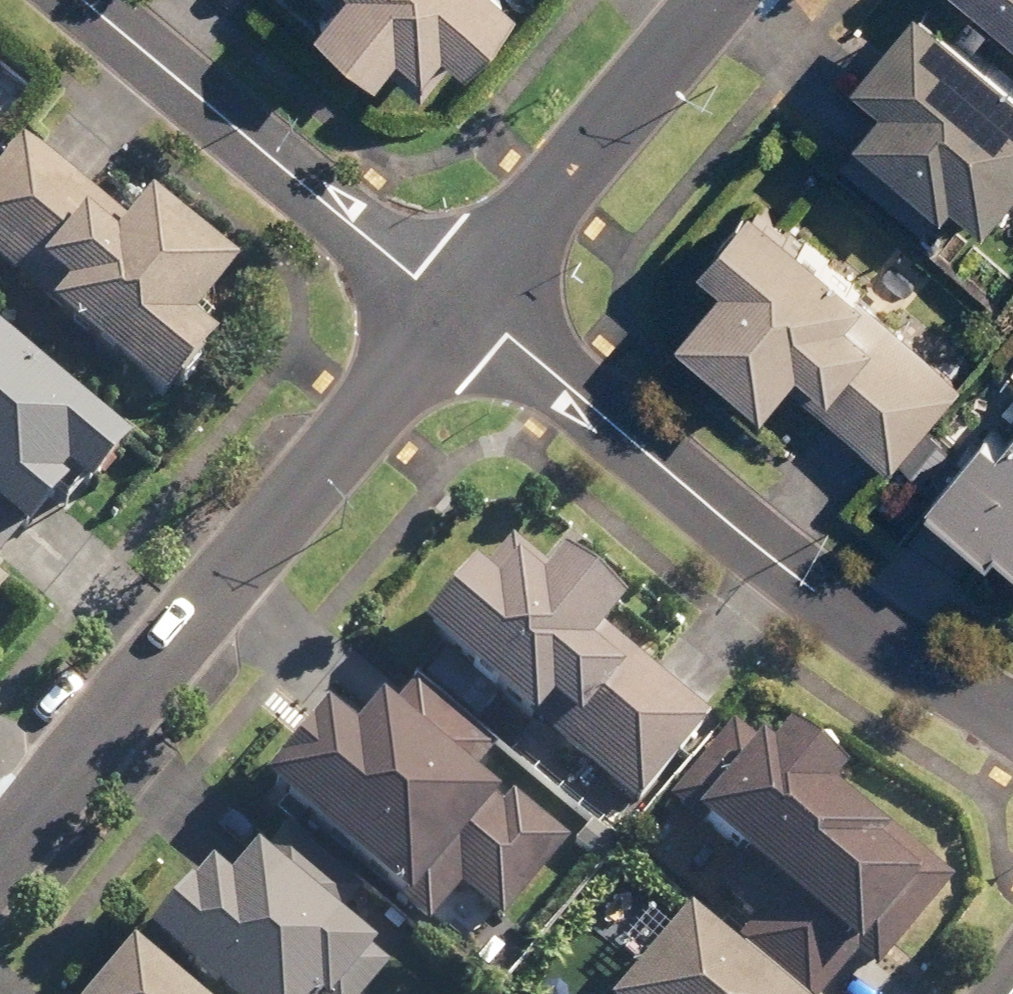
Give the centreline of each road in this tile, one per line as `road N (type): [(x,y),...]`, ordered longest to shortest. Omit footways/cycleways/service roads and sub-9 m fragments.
road 1 (residential): [(0,861),(460,299)]
road 2 (residential): [(460,299),(778,560),(1012,714)]
road 3 (residential): [(88,0),(416,276),(460,299)]
road 4 (residential): [(460,299),(713,0)]

